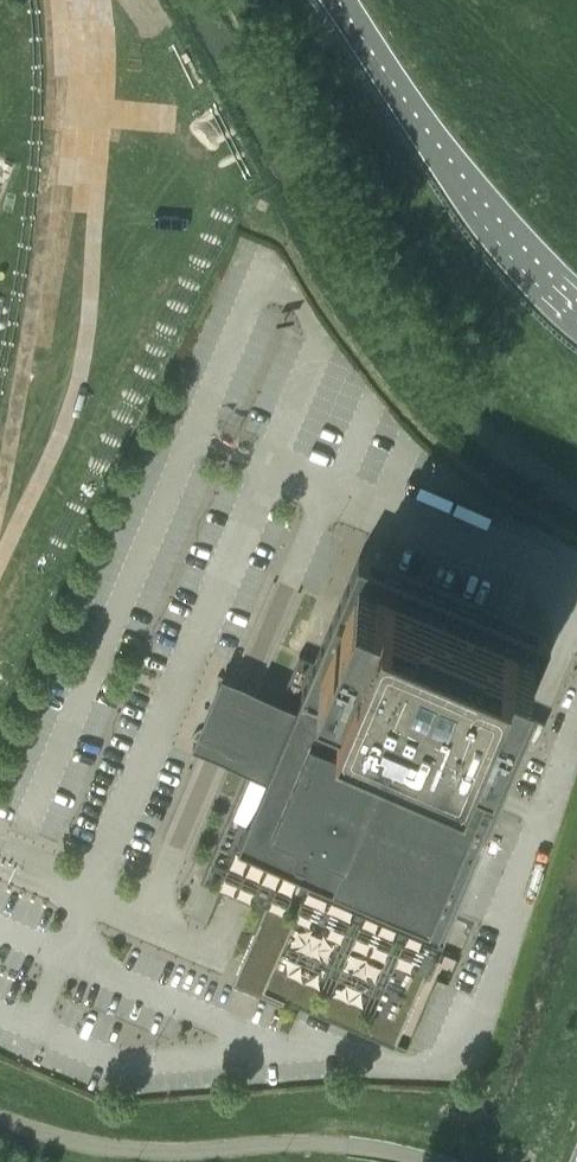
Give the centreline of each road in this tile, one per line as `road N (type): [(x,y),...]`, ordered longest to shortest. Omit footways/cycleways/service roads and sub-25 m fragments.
road 1 (motorway): [(337,0),(473,189),(576,299)]

